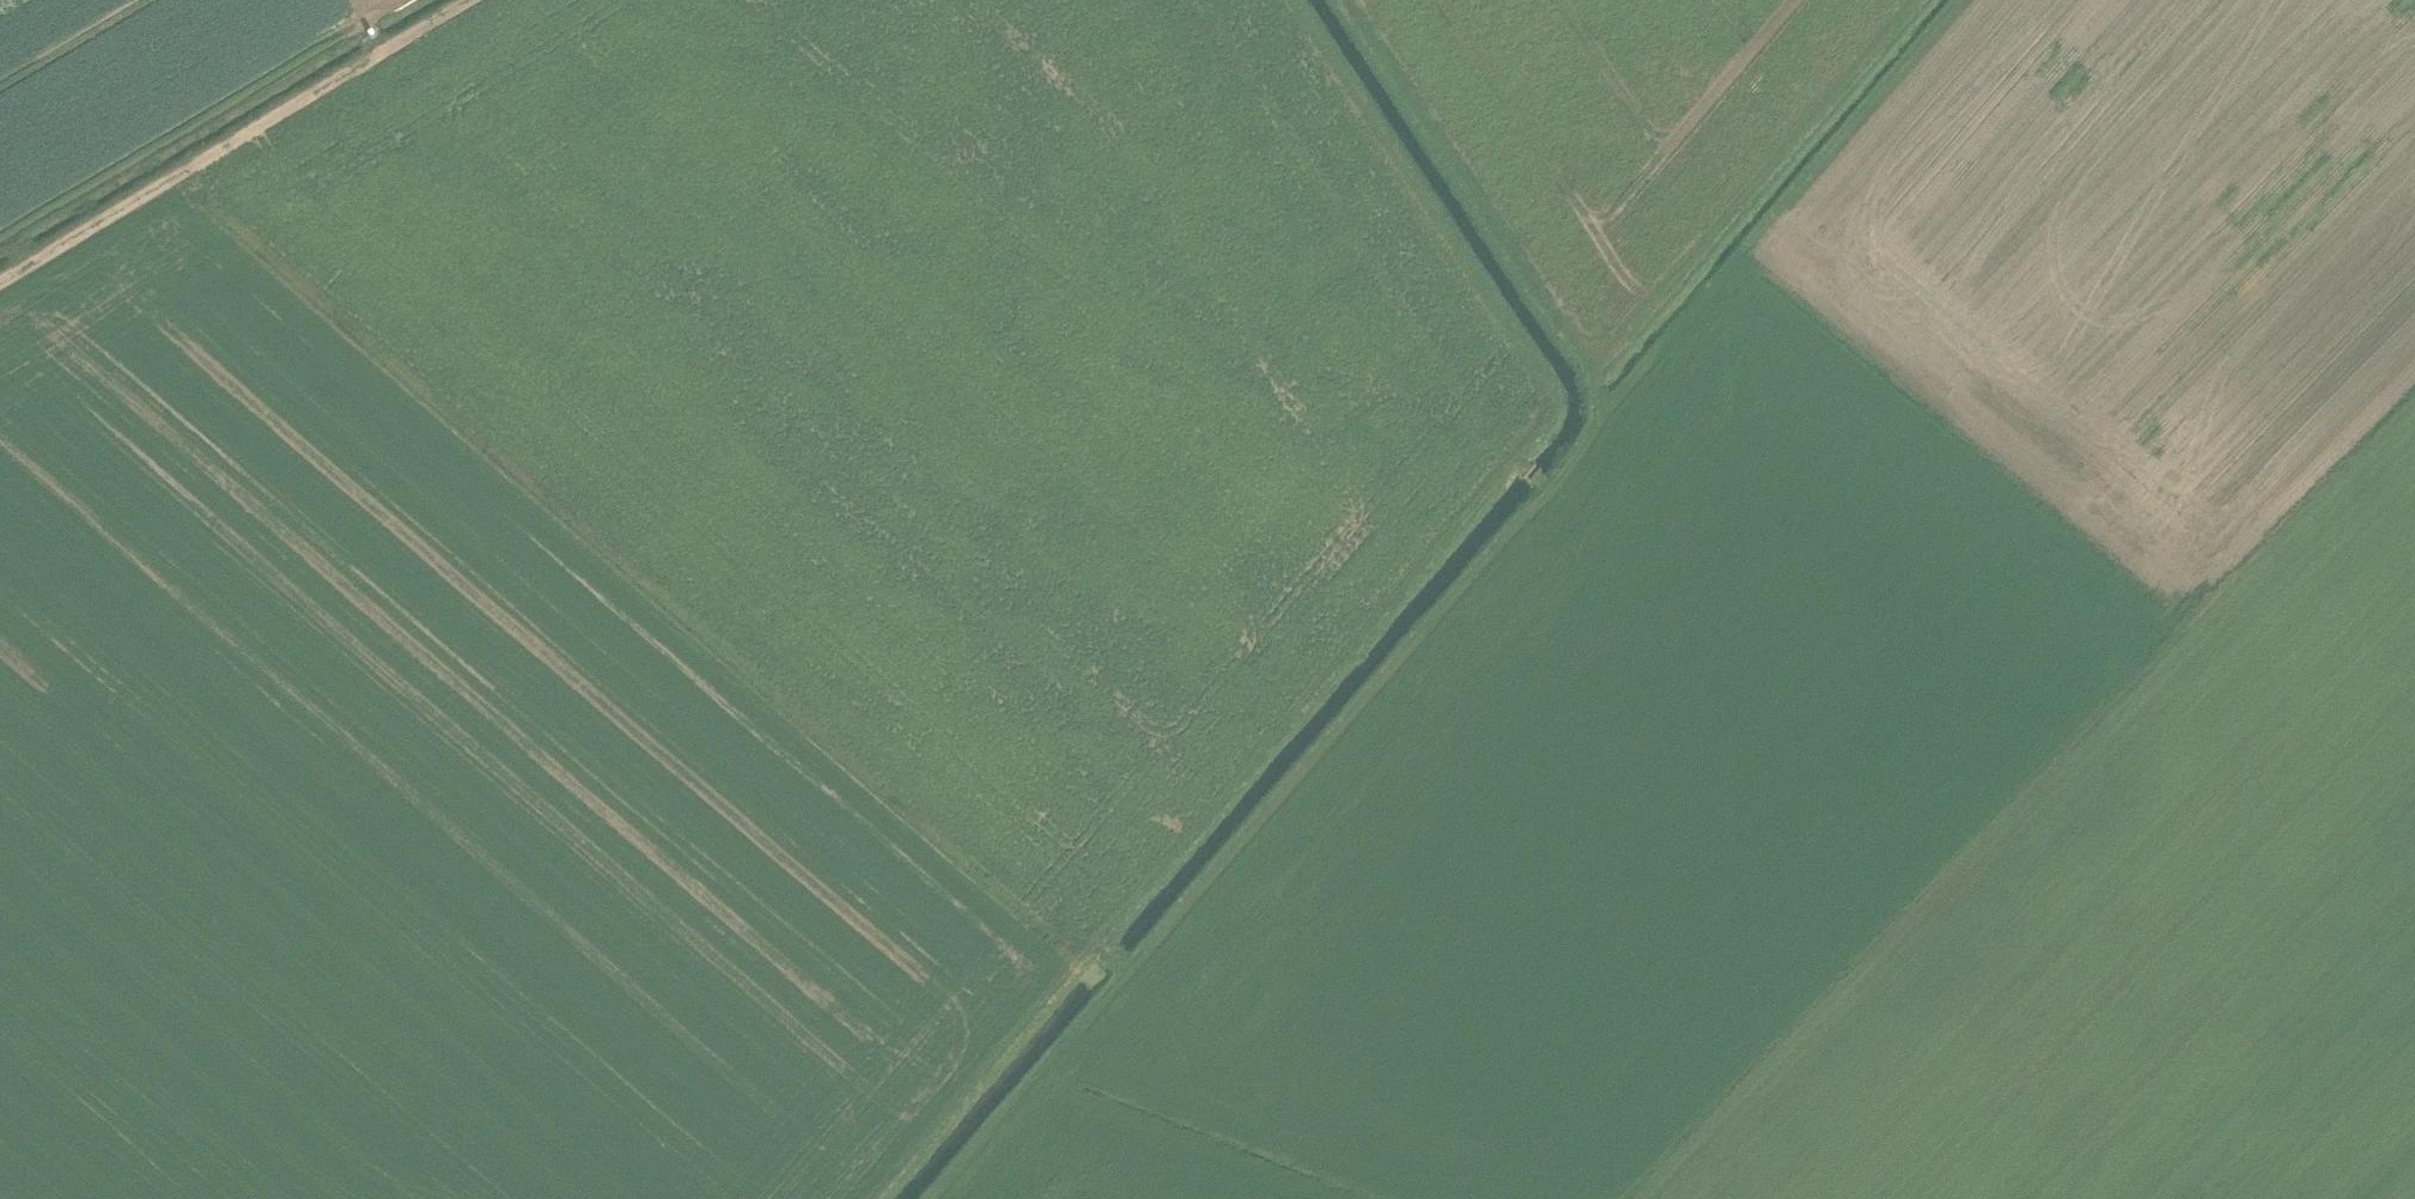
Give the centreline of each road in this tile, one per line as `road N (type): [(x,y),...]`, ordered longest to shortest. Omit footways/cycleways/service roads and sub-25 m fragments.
road 1 (track): [(474,0),(0,282)]

